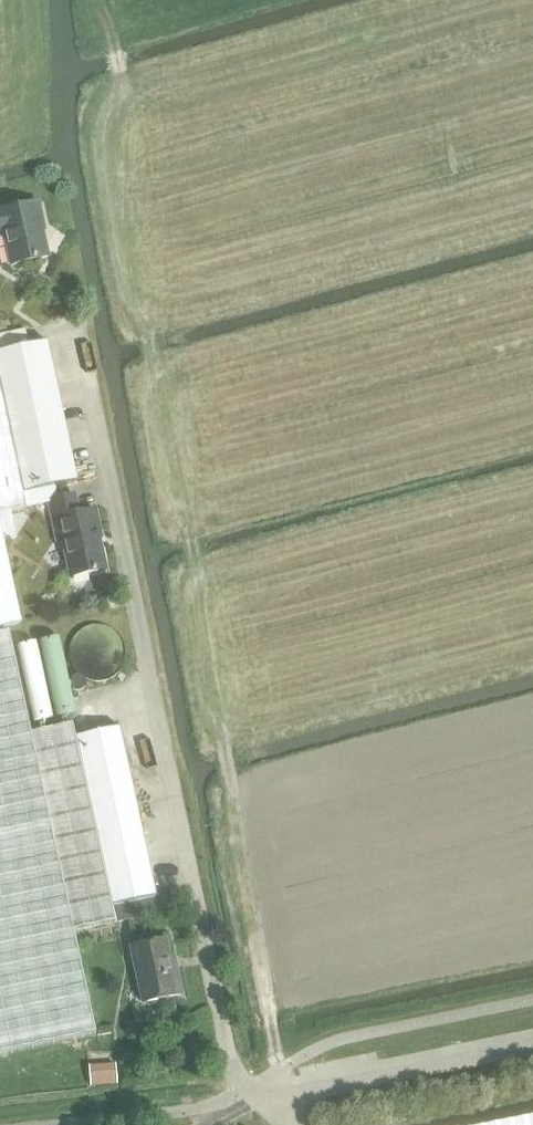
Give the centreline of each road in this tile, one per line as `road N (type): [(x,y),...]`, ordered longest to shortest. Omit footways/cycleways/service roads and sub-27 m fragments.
road 1 (unclassified): [(280,1098),(243,1092),(223,1049),(74,333)]
road 2 (unclassified): [(280,1098),(532,1044)]

